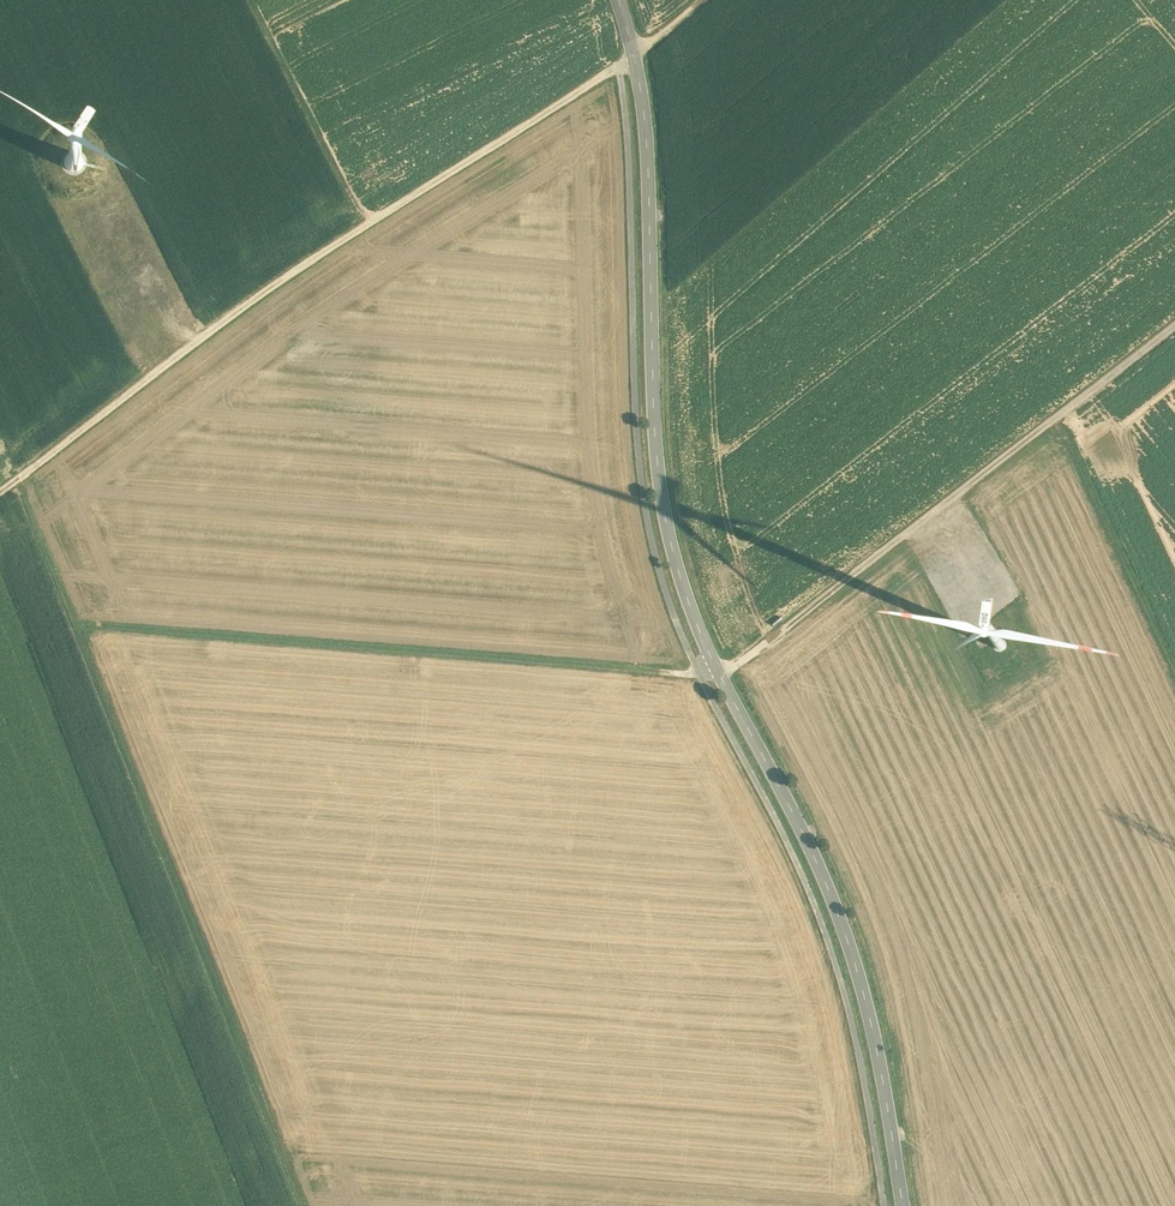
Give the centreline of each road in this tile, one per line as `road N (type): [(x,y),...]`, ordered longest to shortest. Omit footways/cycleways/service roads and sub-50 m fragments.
road 1 (tertiary): [(912,1205),(892,1079),(853,935),(825,865),(719,675),(666,522),(645,128),(619,0)]
road 2 (track): [(895,1205),(842,955),(796,846),(696,661),(658,555),(637,427),(629,153),(619,70)]
road 3 (track): [(87,644),(706,682),(754,655),(1064,419)]
road 4 (track): [(705,0),(619,70),(247,307),(0,502)]
road 5 (track): [(19,480),(308,1205)]
road 6 (track): [(0,1205),(268,1103)]
road 7 (track): [(1064,419),(1174,658)]
road 8 (track): [(372,222),(256,0)]
road 9 (track): [(1064,419),(1174,331)]

